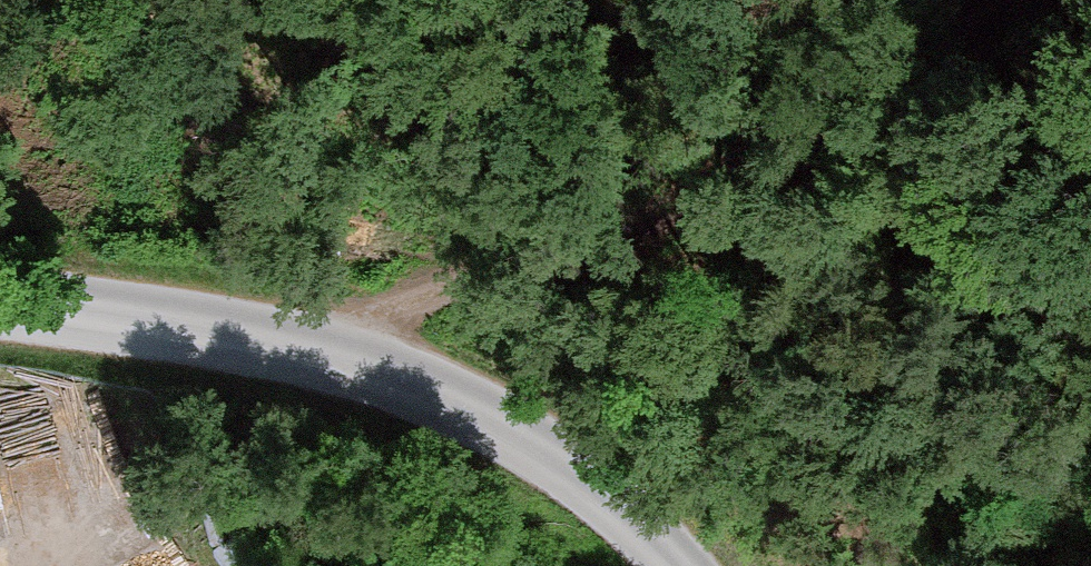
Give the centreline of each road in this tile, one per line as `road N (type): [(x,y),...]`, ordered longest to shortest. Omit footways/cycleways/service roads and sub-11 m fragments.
road 1 (unclassified): [(680,565),(614,497),(459,401),(278,336),(0,295)]
road 2 (track): [(978,0),(703,196),(405,309),(343,359)]

